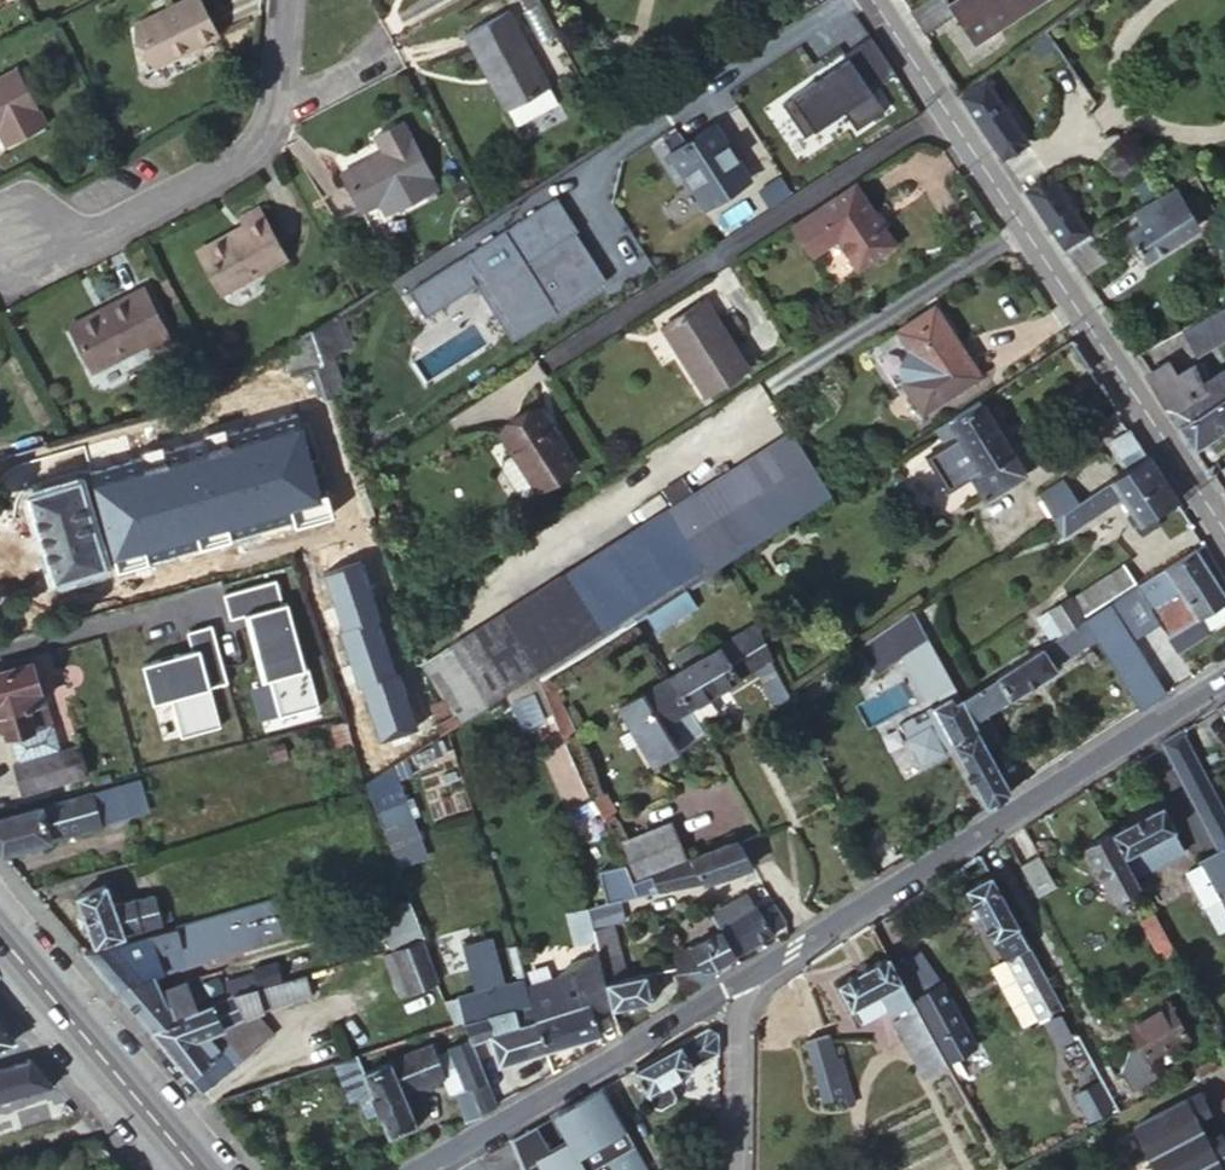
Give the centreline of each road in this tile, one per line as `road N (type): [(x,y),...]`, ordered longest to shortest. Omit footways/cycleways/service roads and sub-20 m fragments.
road 1 (residential): [(735,983),(1224,677)]
road 2 (residential): [(941,105),(543,360)]
road 3 (residential): [(280,0),(268,117),(253,148),(83,237),(17,225)]
road 4 (residential): [(1224,534),(1021,226)]
road 5 (residential): [(417,1169),(735,983)]
road 6 (primary): [(202,1169),(0,933)]
road 7 (residential): [(1021,226),(765,385)]
road 8 (residential): [(734,1169),(735,983)]
road 9 (residential): [(1021,226),(941,105)]
road 10 (residential): [(941,105),(870,0)]

